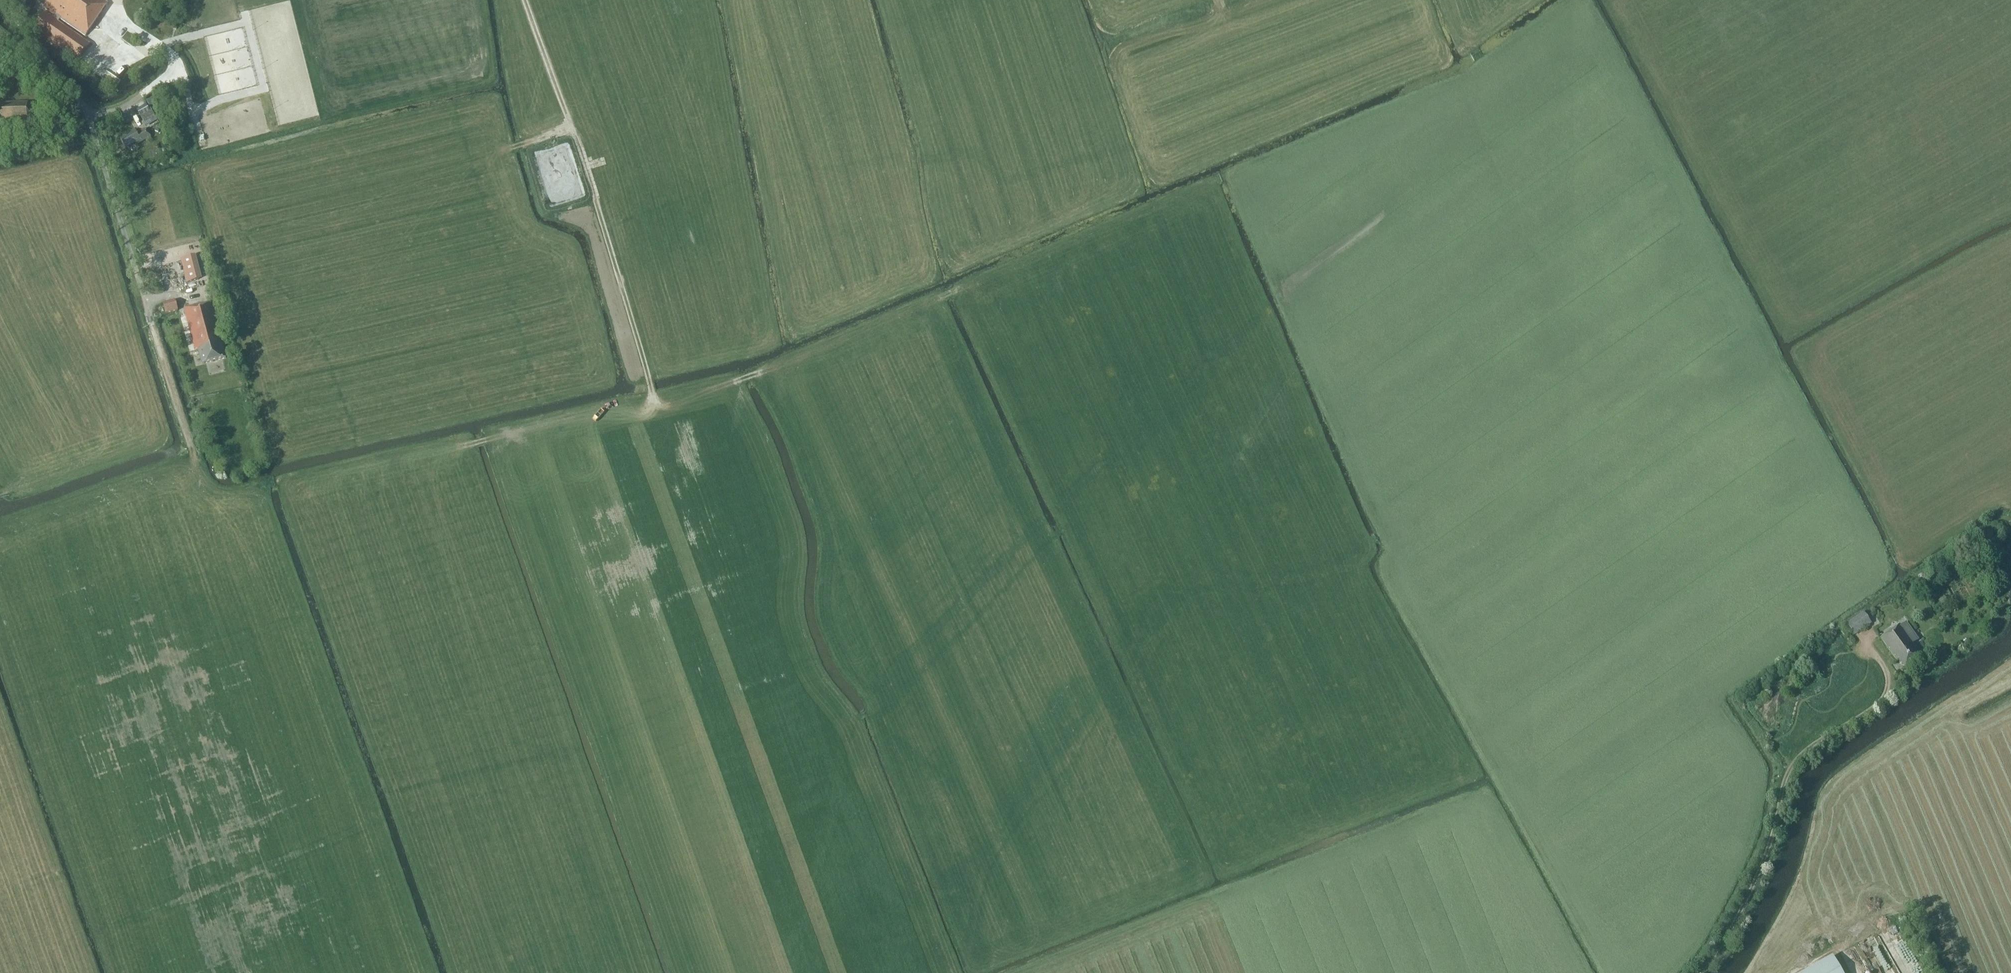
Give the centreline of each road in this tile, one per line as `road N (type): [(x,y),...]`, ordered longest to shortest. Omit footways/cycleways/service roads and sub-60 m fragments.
road 1 (unclassified): [(0,35),(89,115),(121,222)]

